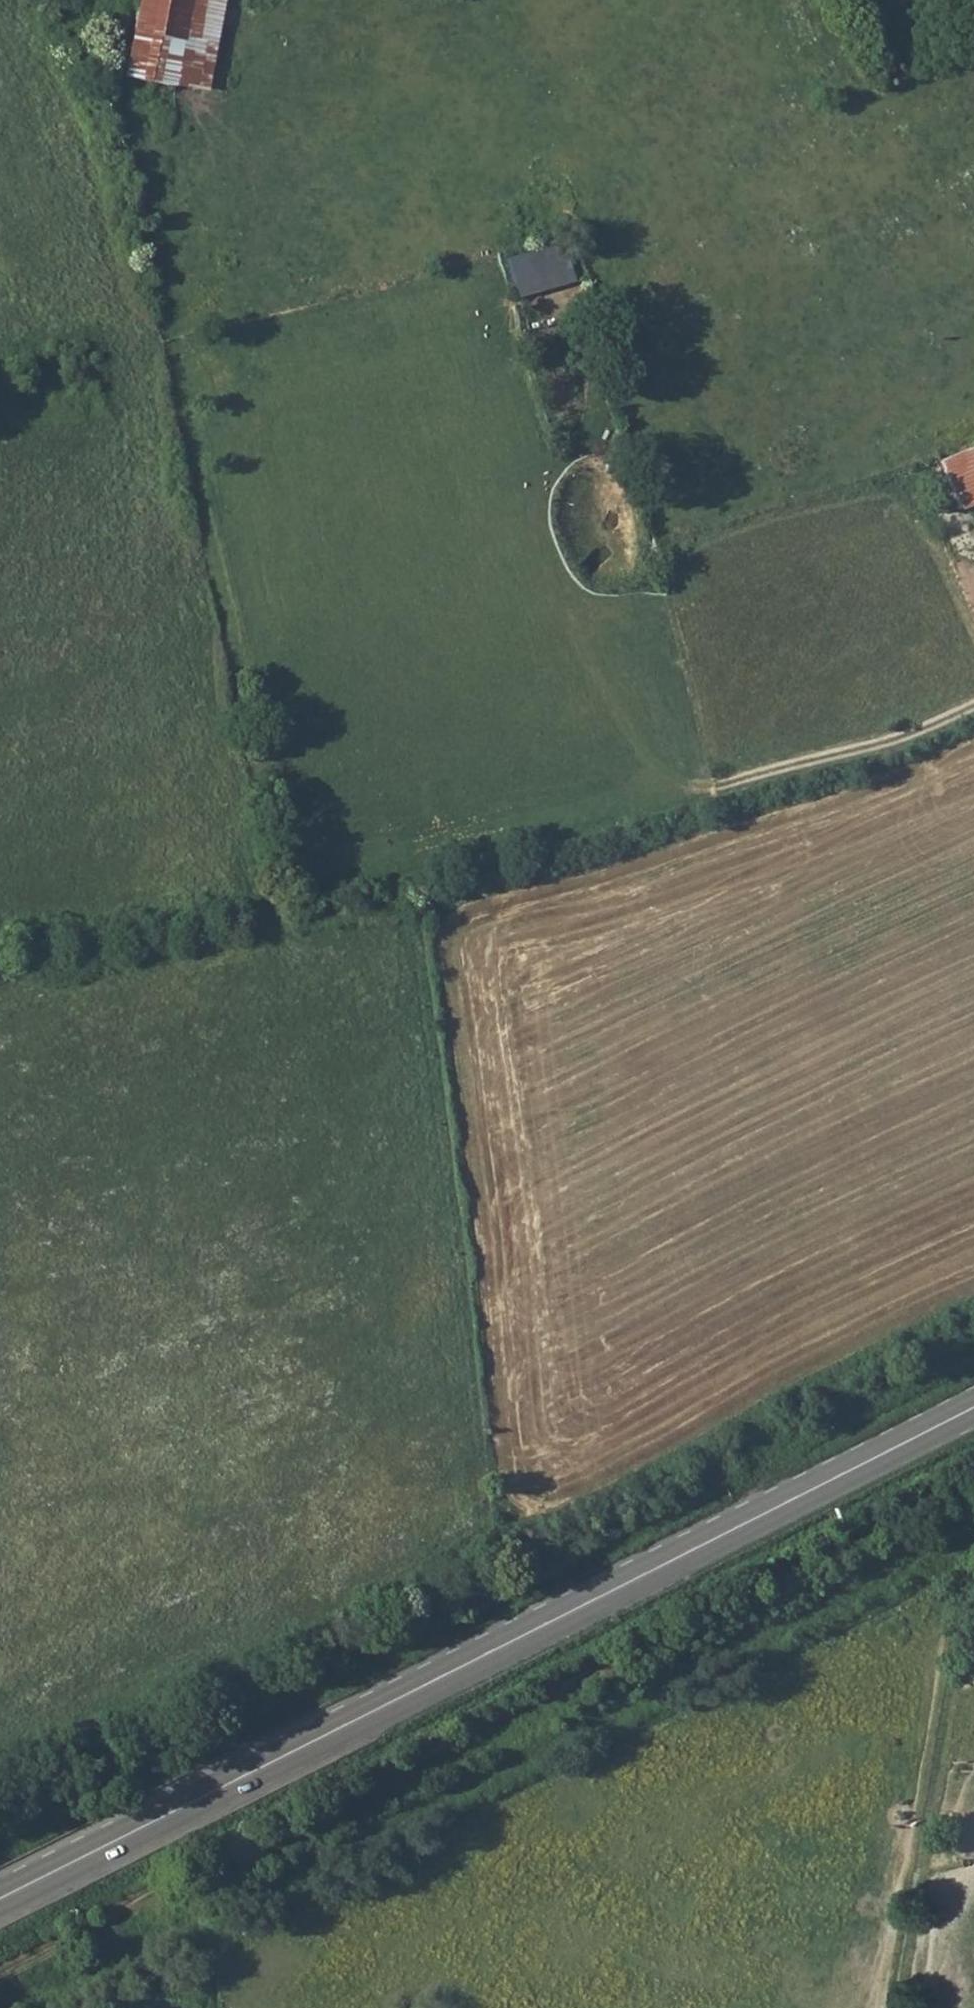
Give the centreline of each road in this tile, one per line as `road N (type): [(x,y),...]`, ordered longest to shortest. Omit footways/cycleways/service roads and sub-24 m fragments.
road 1 (primary): [(0,1899),(973,1411)]
road 2 (track): [(696,792),(863,748),(973,703)]

